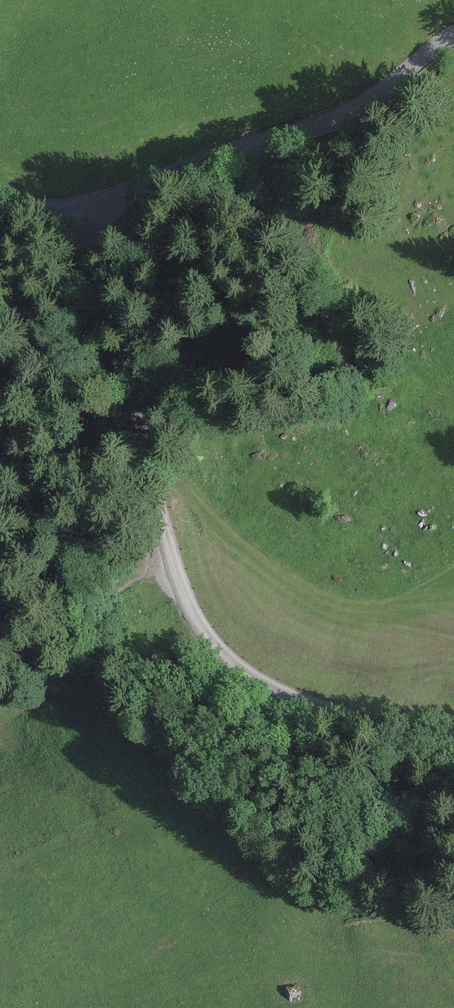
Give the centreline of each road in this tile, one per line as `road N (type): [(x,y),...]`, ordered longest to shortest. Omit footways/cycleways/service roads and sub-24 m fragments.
road 1 (track): [(92,192),(91,268),(167,559),(210,645),(322,703),(453,754)]
road 2 (unclassified): [(0,199),(92,192),(203,166),(298,126),(453,41)]
road 3 (track): [(167,559),(88,590),(40,684),(0,712)]

